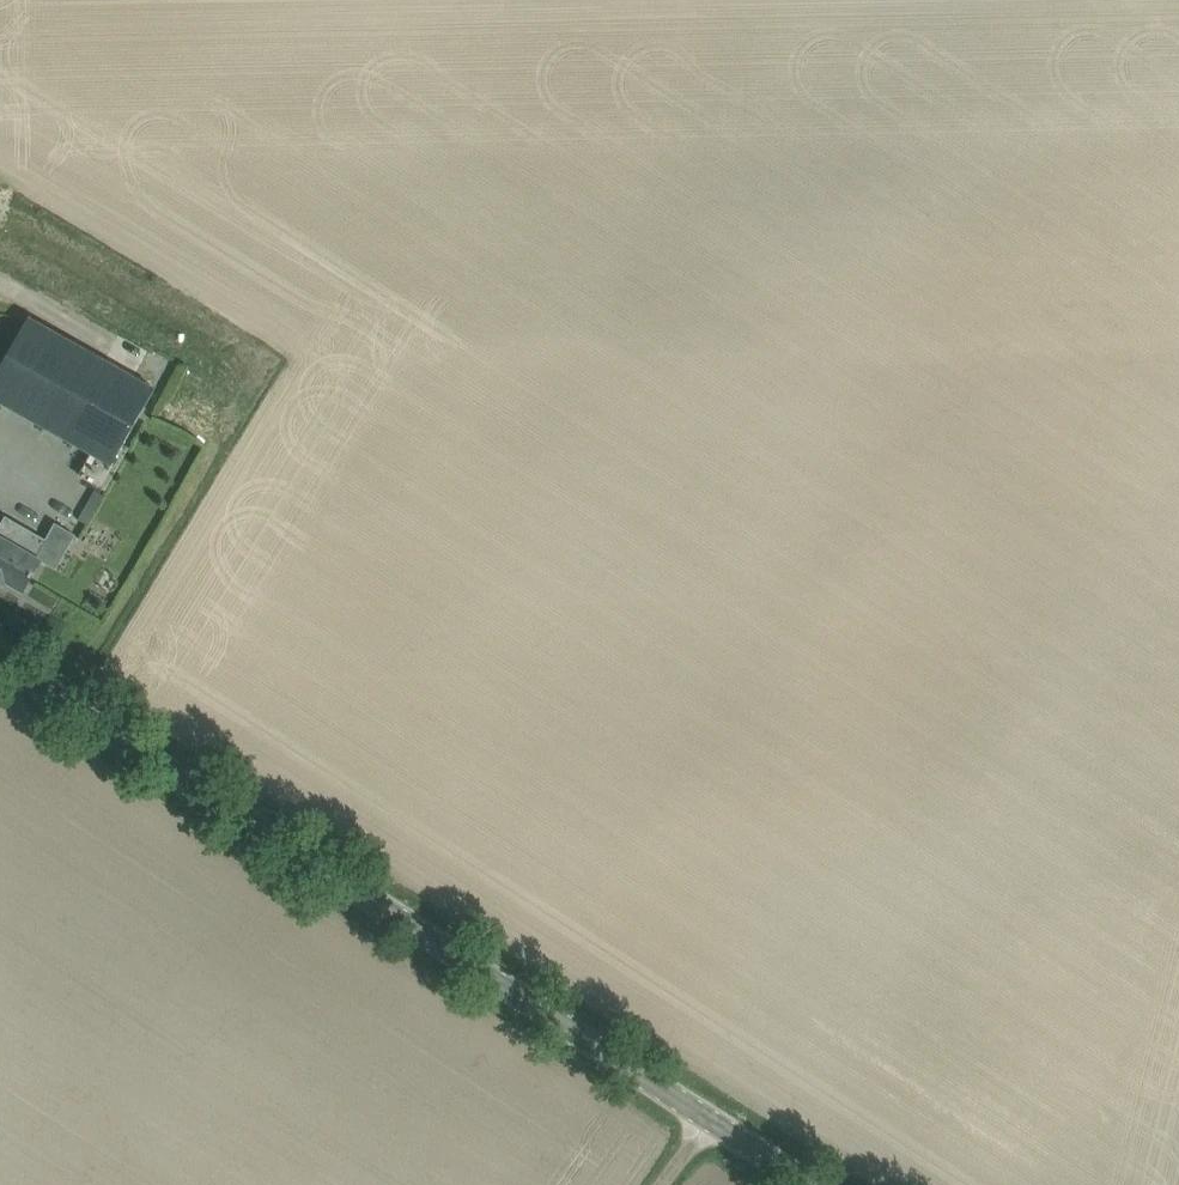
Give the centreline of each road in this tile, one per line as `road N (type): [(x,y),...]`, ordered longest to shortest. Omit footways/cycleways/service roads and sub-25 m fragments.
road 1 (tertiary): [(710,1112),(0,656)]
road 2 (tertiary): [(821,1184),(710,1112)]

